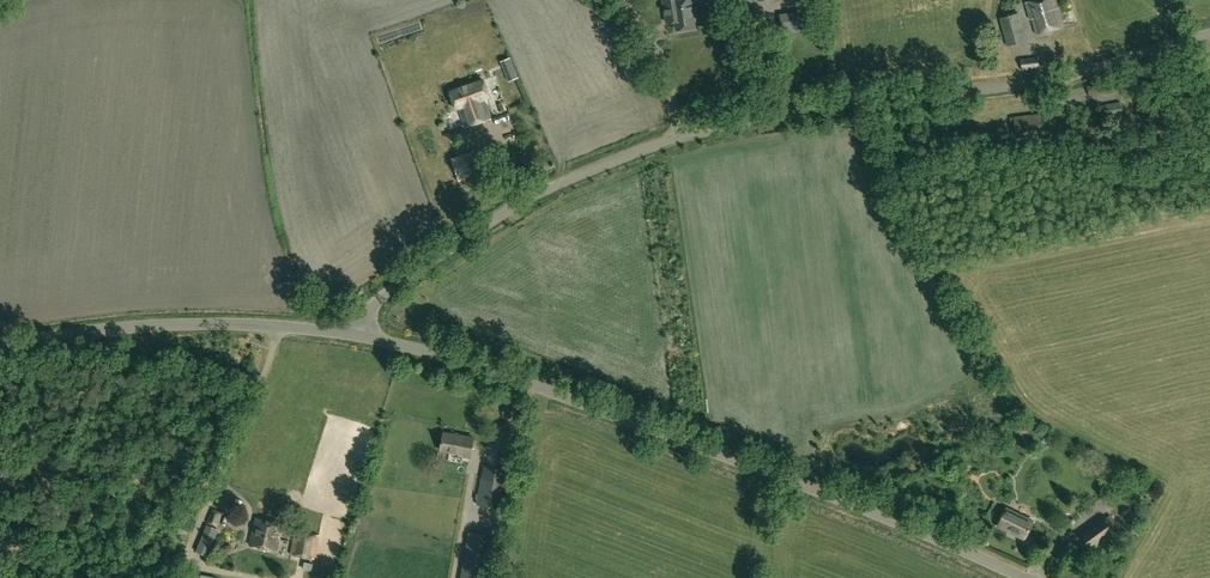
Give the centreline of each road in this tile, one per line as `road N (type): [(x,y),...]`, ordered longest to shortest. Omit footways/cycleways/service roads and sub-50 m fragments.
road 1 (unclassified): [(358,334),(377,303),(499,218),(568,179),(665,142),(802,112),(1050,80),(1209,35)]
road 2 (unclassified): [(1005,577),(534,384),(358,334)]
road 3 (unclassified): [(0,350),(142,327),(283,328)]
road 4 (residential): [(283,328),(209,500)]
road 5 (track): [(624,0),(670,75),(681,137)]

